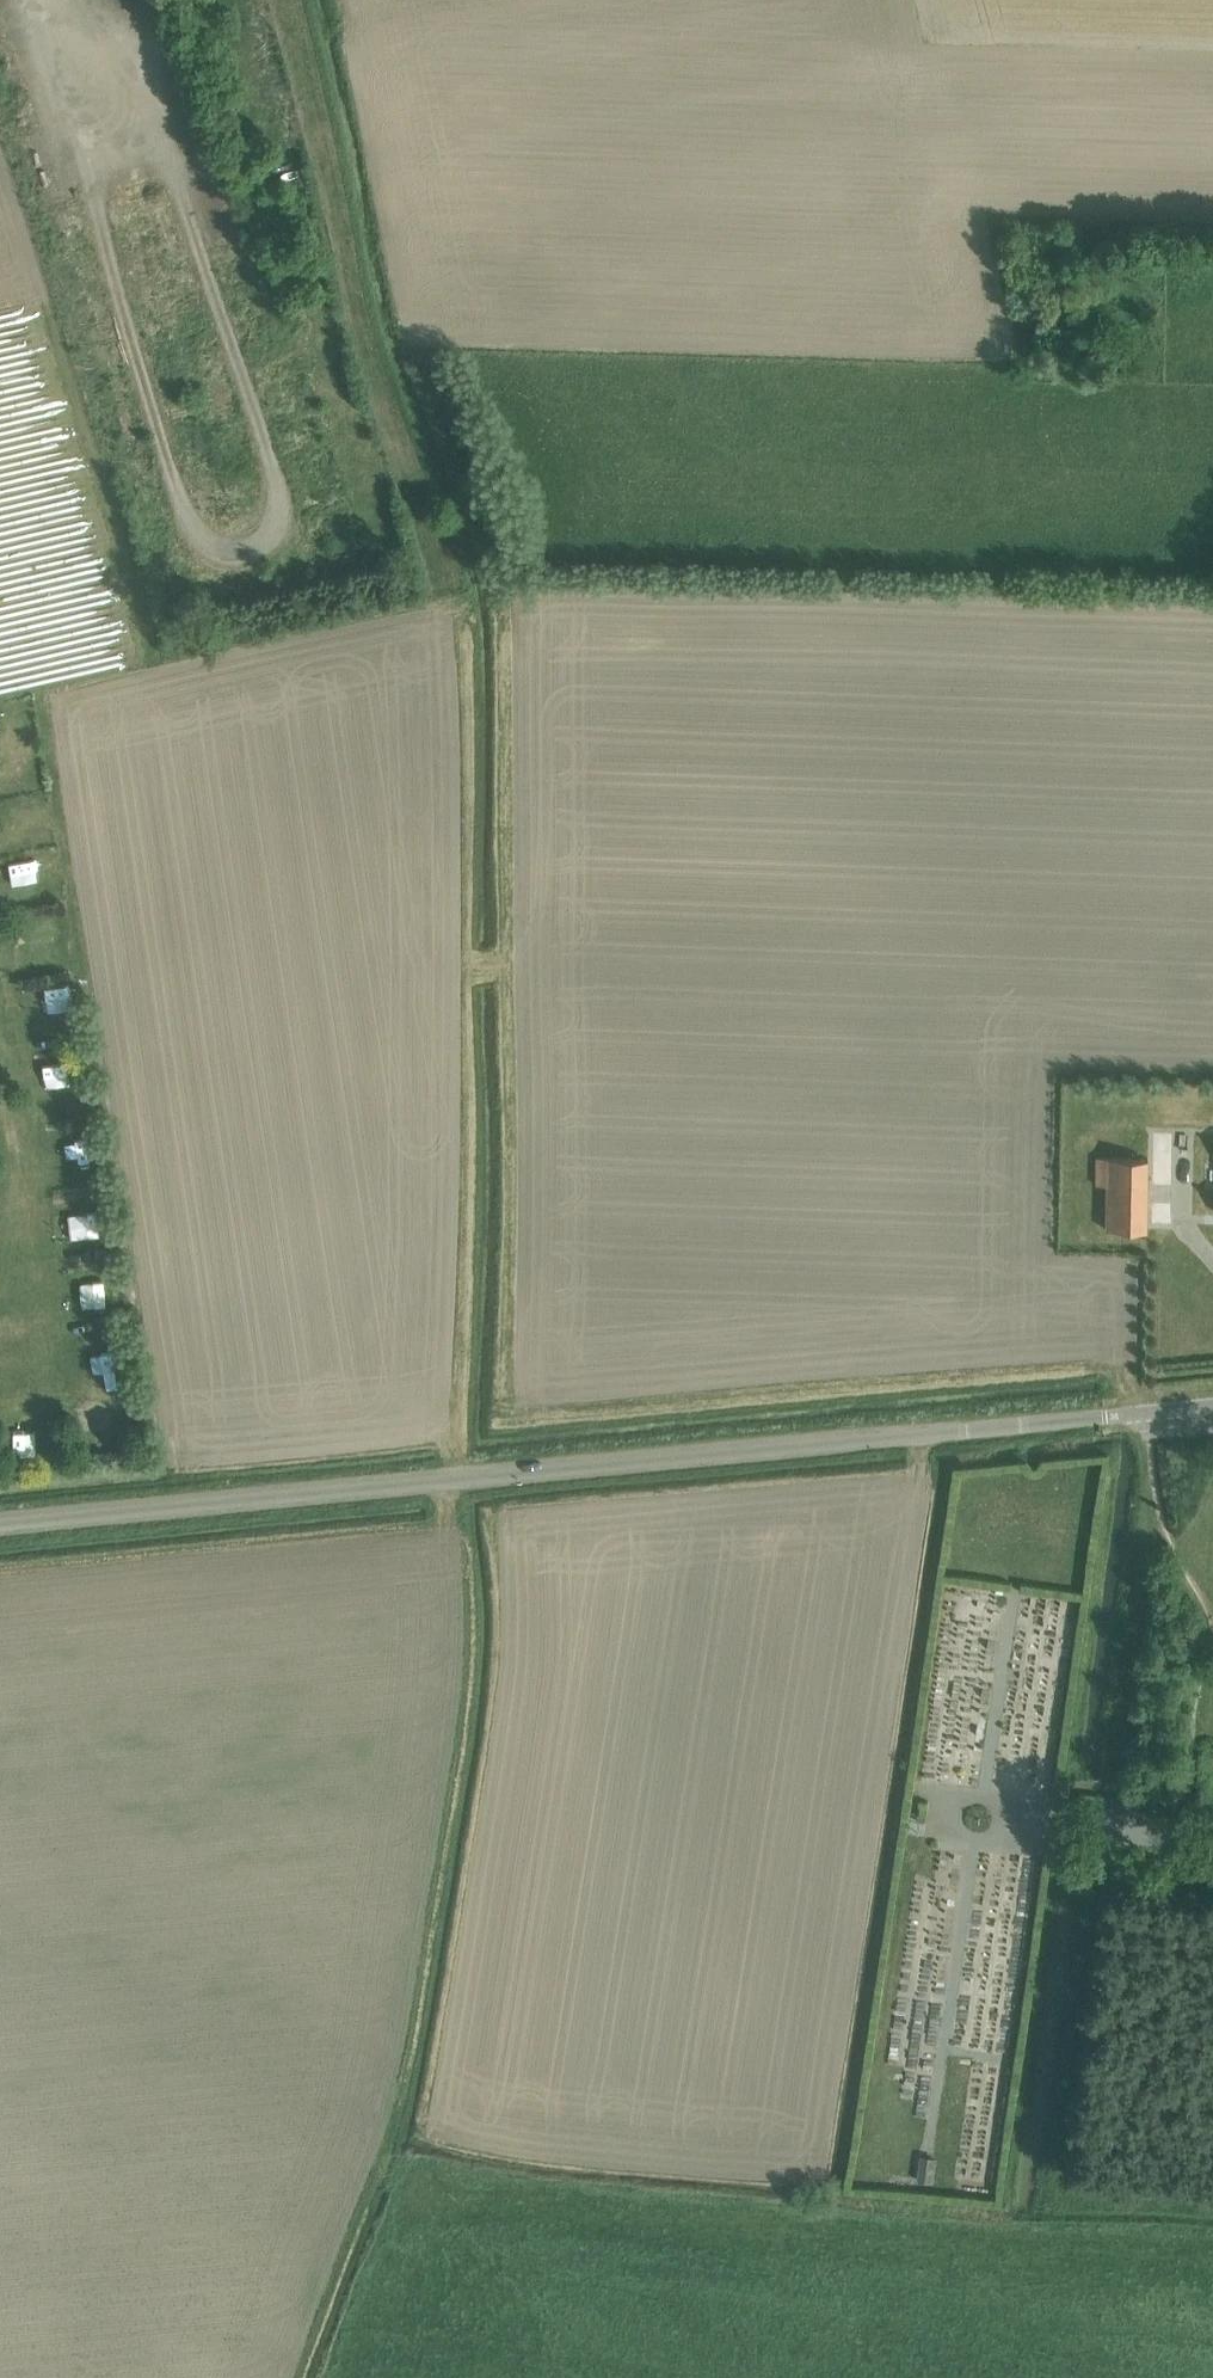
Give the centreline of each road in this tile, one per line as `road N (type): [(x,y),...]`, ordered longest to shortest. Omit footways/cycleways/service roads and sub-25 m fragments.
road 1 (tertiary): [(0,1524),(1212,1405)]

